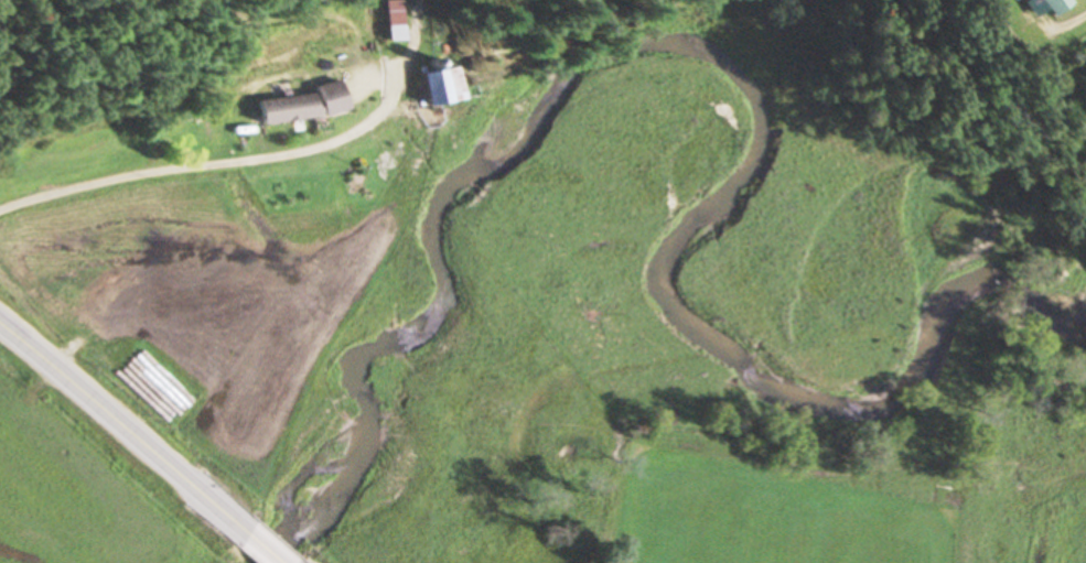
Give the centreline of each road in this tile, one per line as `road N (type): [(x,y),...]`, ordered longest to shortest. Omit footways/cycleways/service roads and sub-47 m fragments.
road 1 (primary): [(243,535),(0,326)]

